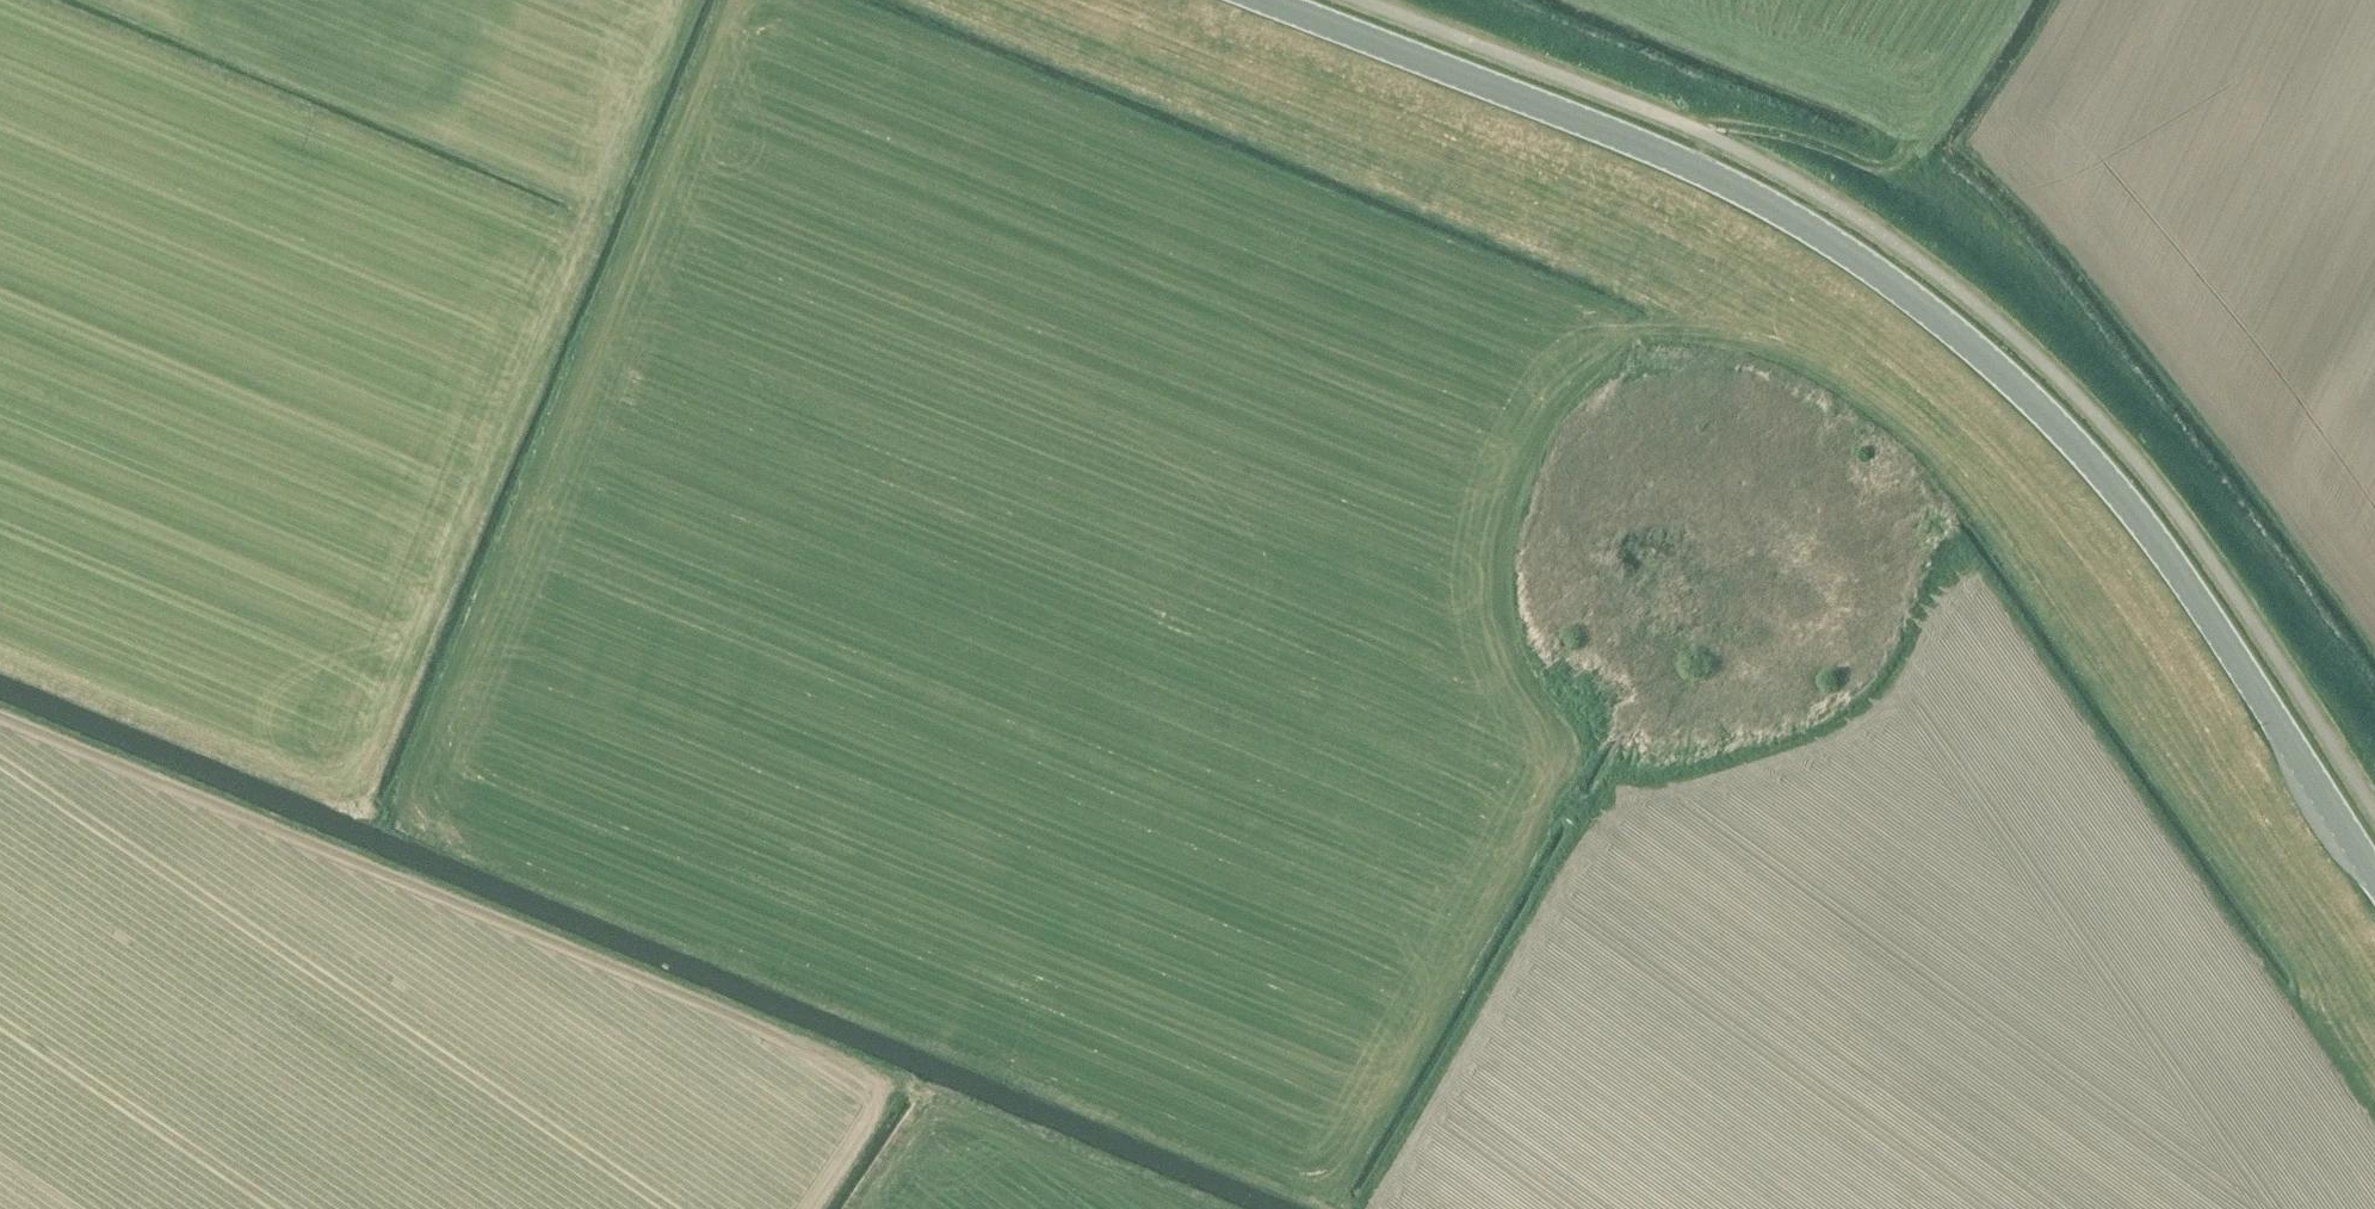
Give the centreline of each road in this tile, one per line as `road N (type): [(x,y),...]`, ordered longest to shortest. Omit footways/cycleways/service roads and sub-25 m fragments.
road 1 (secondary): [(2374,877),(2123,503),(2024,397),(1906,297),(1778,214),(1684,166),(1254,0)]
road 2 (track): [(1695,171),(1717,128),(1780,135),(1878,165),(1907,159),(1920,142)]

